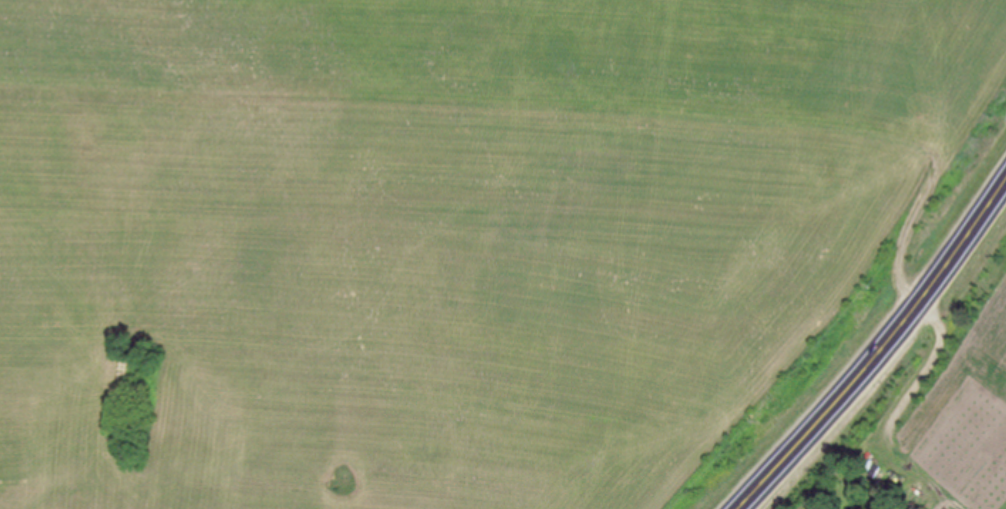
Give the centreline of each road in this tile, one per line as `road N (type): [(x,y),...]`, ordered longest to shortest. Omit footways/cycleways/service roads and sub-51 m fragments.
road 1 (secondary): [(738,508),(1005,185)]

